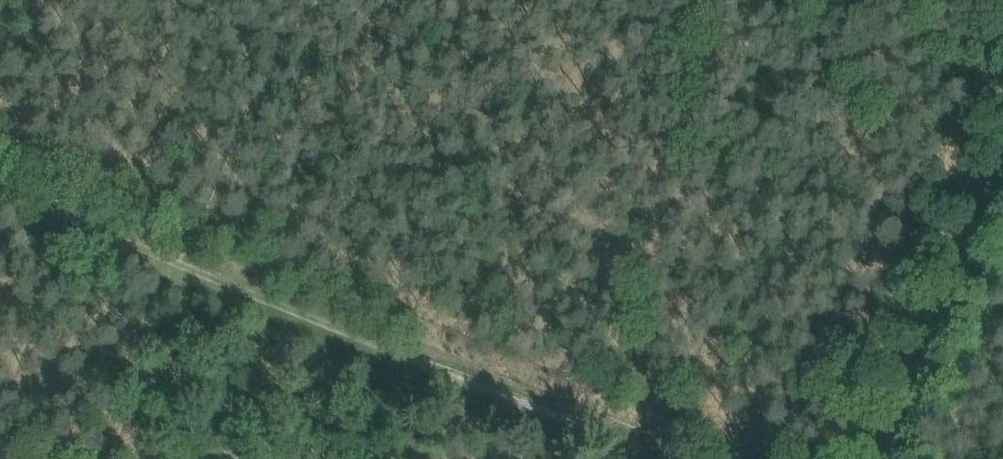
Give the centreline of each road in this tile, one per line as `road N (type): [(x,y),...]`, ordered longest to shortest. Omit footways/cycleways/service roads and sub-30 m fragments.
road 1 (track): [(172,254),(672,458)]
road 2 (track): [(1002,153),(874,458)]
road 3 (track): [(311,0),(172,254)]
road 4 (track): [(172,254),(158,267),(68,458)]
road 5 (track): [(172,254),(0,180)]

